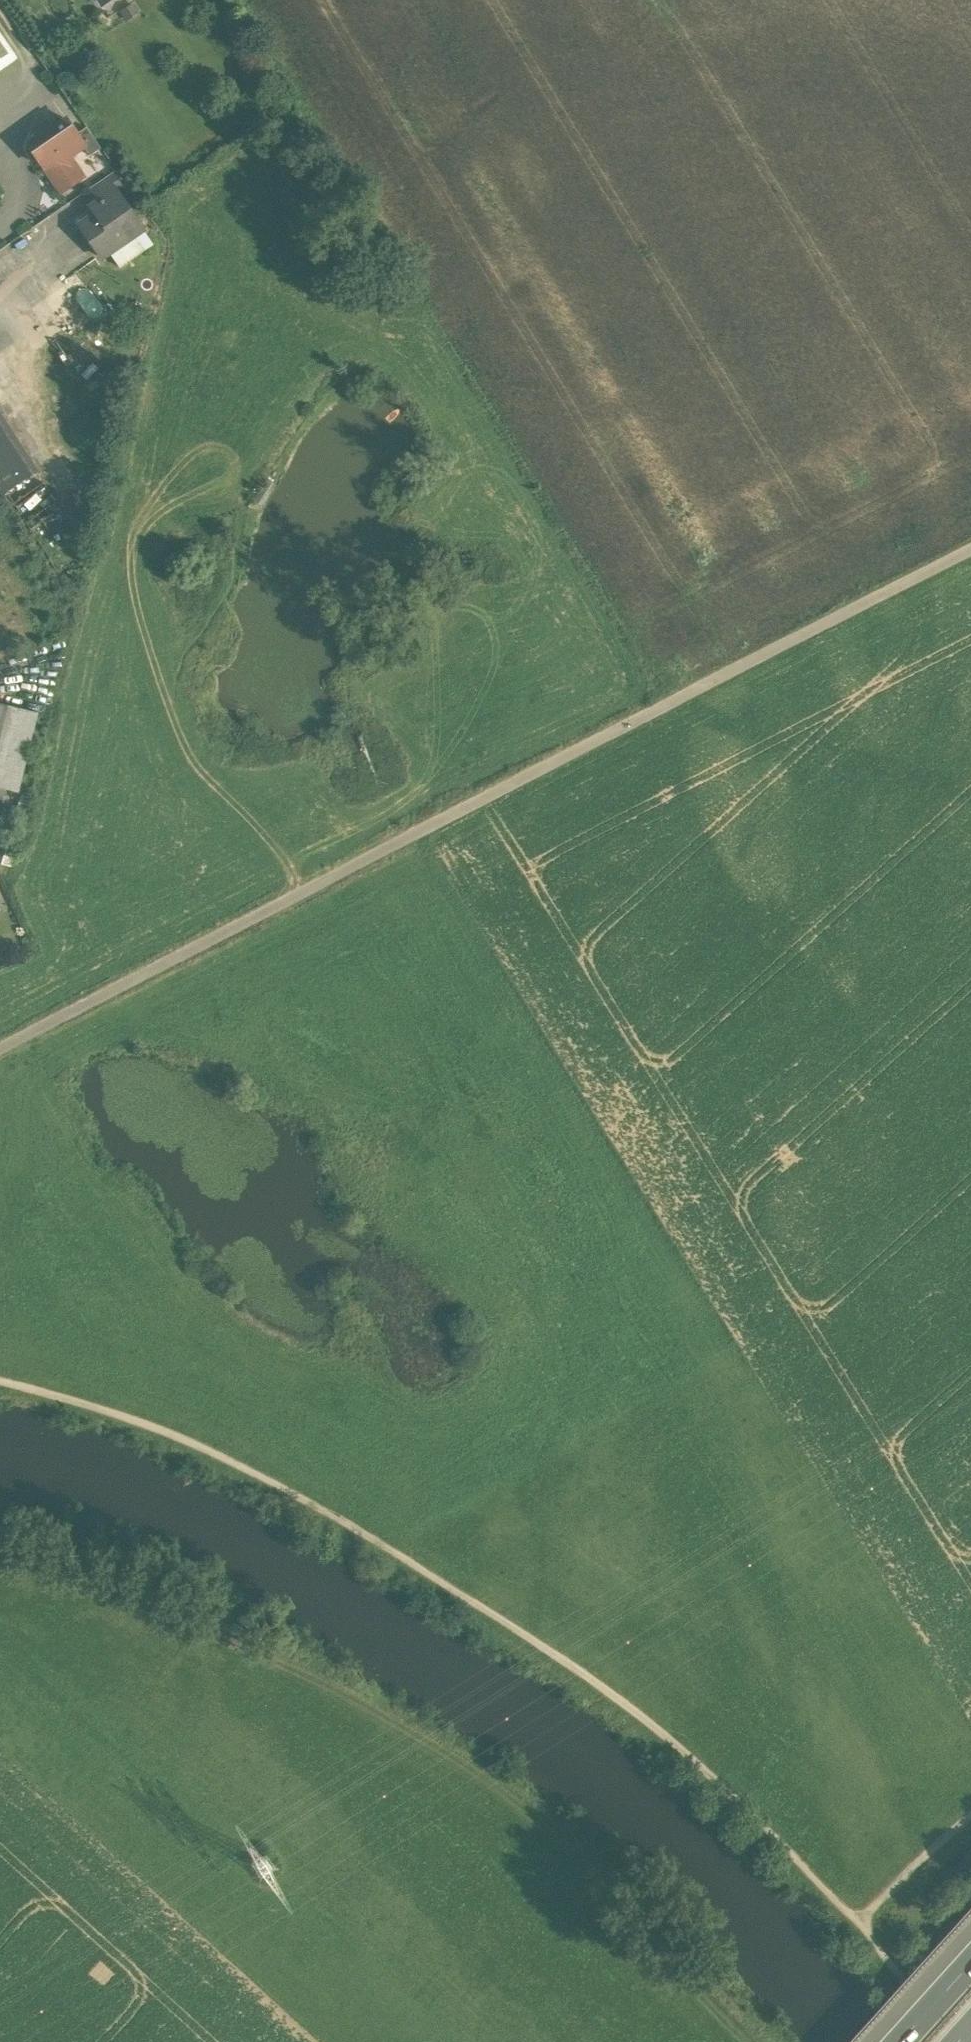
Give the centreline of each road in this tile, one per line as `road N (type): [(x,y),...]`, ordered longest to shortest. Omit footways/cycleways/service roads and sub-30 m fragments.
road 1 (track): [(0,1390),(162,1435),(249,1475),(378,1546),(617,1700),(780,1841),(954,2041)]
road 2 (track): [(0,1048),(970,550)]
road 3 (track): [(623,1885),(406,1731),(249,1652),(51,1571)]
road 4 (track): [(868,1934),(970,1830)]

